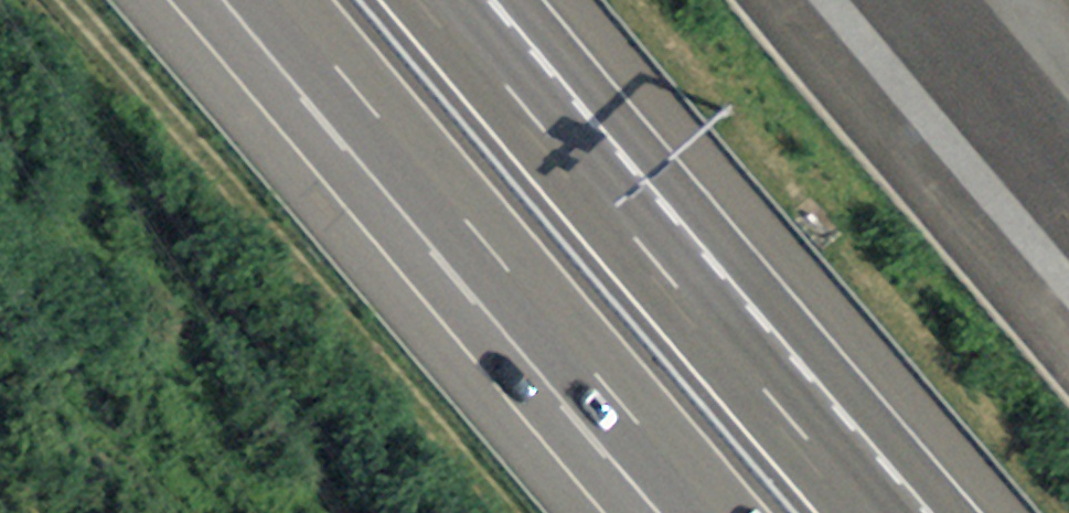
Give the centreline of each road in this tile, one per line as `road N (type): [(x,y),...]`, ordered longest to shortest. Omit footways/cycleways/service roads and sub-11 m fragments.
road 1 (motorway): [(912,512),(459,0)]
road 2 (motorway): [(295,0),(745,512)]
road 3 (motorway): [(146,0),(594,512)]
road 4 (track): [(67,0),(507,512)]
road 5 (motorway): [(968,512),(716,159),(581,0)]

